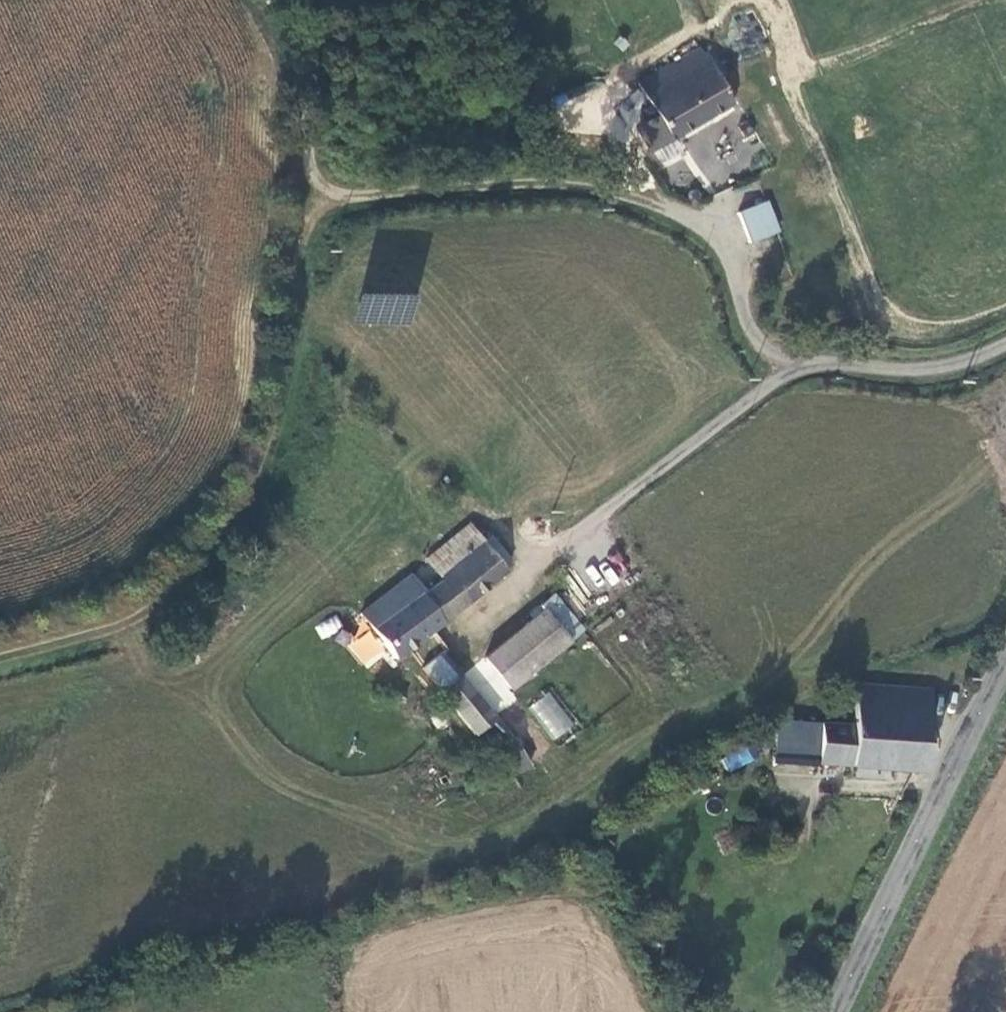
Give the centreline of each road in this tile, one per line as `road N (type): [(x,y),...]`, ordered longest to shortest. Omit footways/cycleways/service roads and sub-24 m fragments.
road 1 (track): [(322,197),(559,183),(641,197),(718,235),(762,341),(791,367),(556,548)]
road 2 (track): [(312,0),(309,165),(322,197),(305,240),(284,421),(248,509),(187,592),(0,655)]
road 3 (tertiary): [(834,1011),(1005,661)]
road 4 (track): [(791,367),(944,369),(1005,346)]

